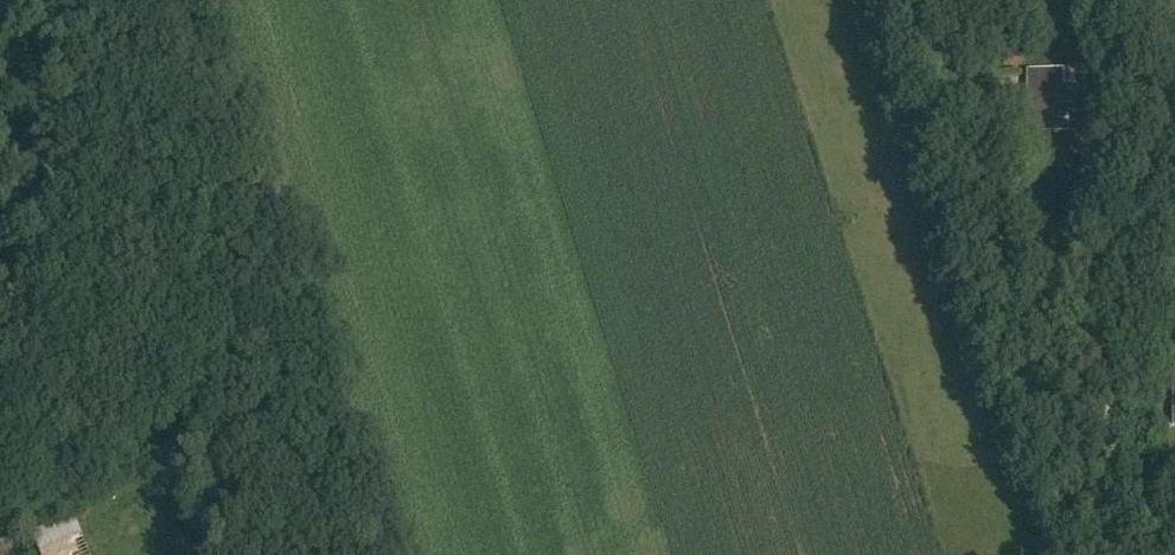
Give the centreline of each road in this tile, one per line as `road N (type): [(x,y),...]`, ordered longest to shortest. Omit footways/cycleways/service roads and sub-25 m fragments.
road 1 (track): [(1137,0),(1170,128),(1094,286),(1091,343),(1157,554)]

